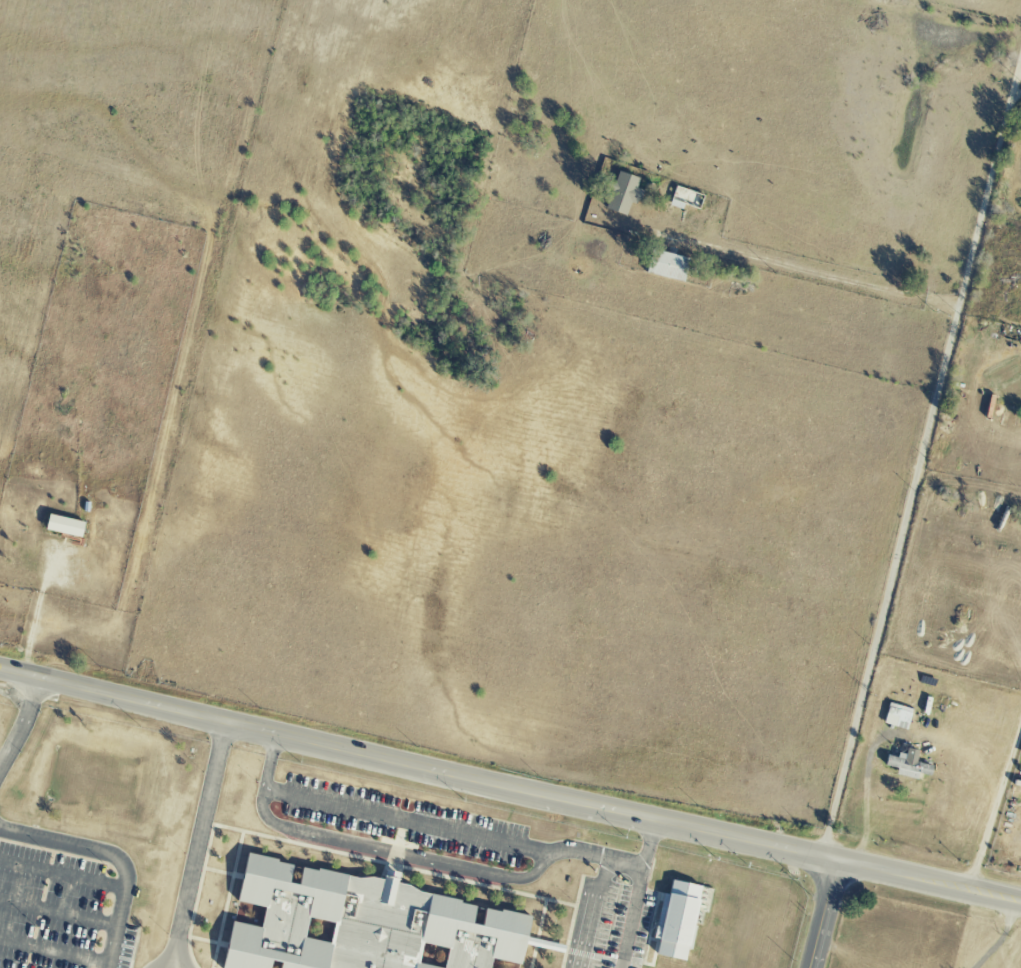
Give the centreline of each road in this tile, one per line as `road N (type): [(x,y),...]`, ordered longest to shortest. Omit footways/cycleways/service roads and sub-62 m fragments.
road 1 (tertiary): [(0,667),(1014,901)]

